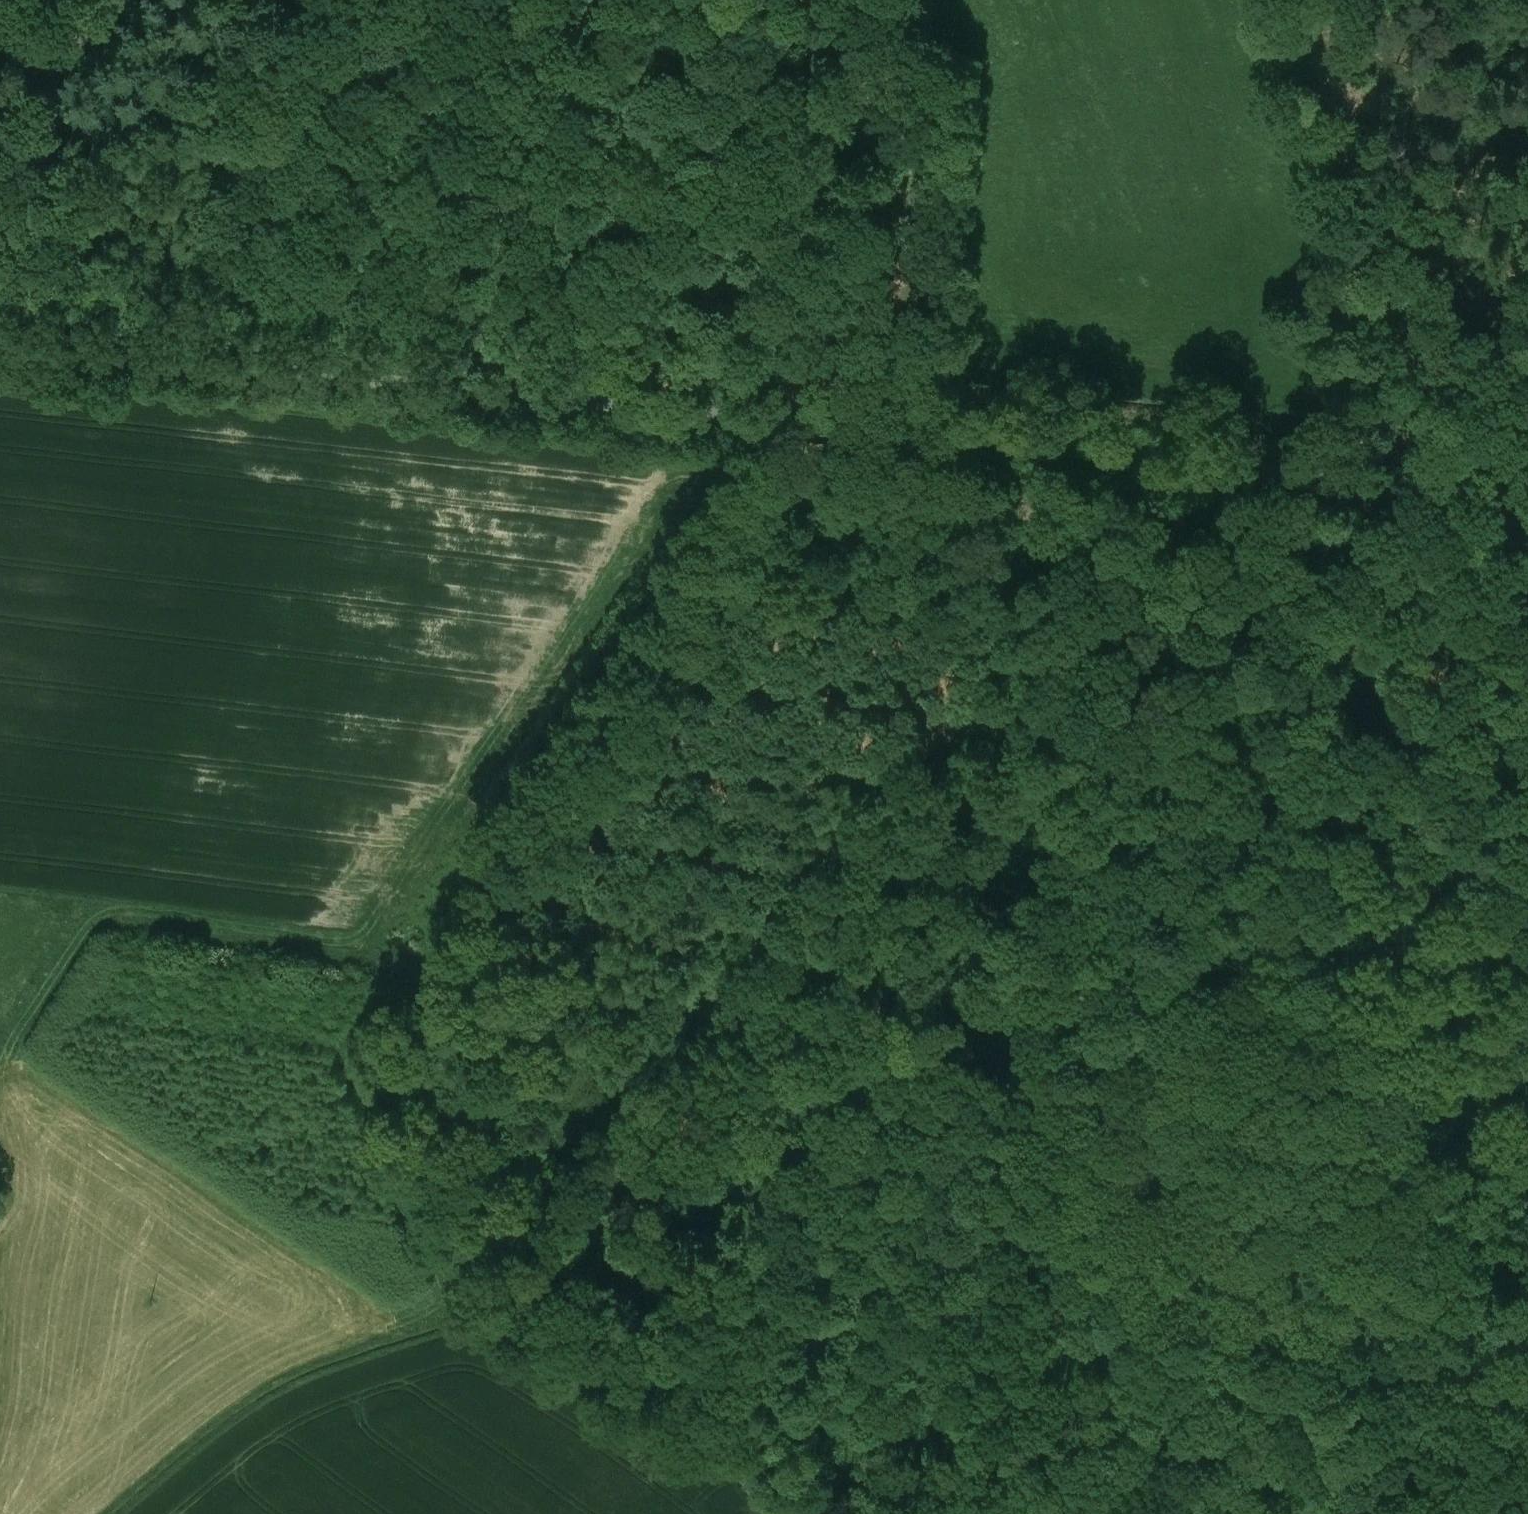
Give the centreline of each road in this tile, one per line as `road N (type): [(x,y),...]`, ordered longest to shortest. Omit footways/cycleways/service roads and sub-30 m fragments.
road 1 (unclassified): [(0,343),(1527,496)]
road 2 (unclassified): [(0,107),(128,0)]

